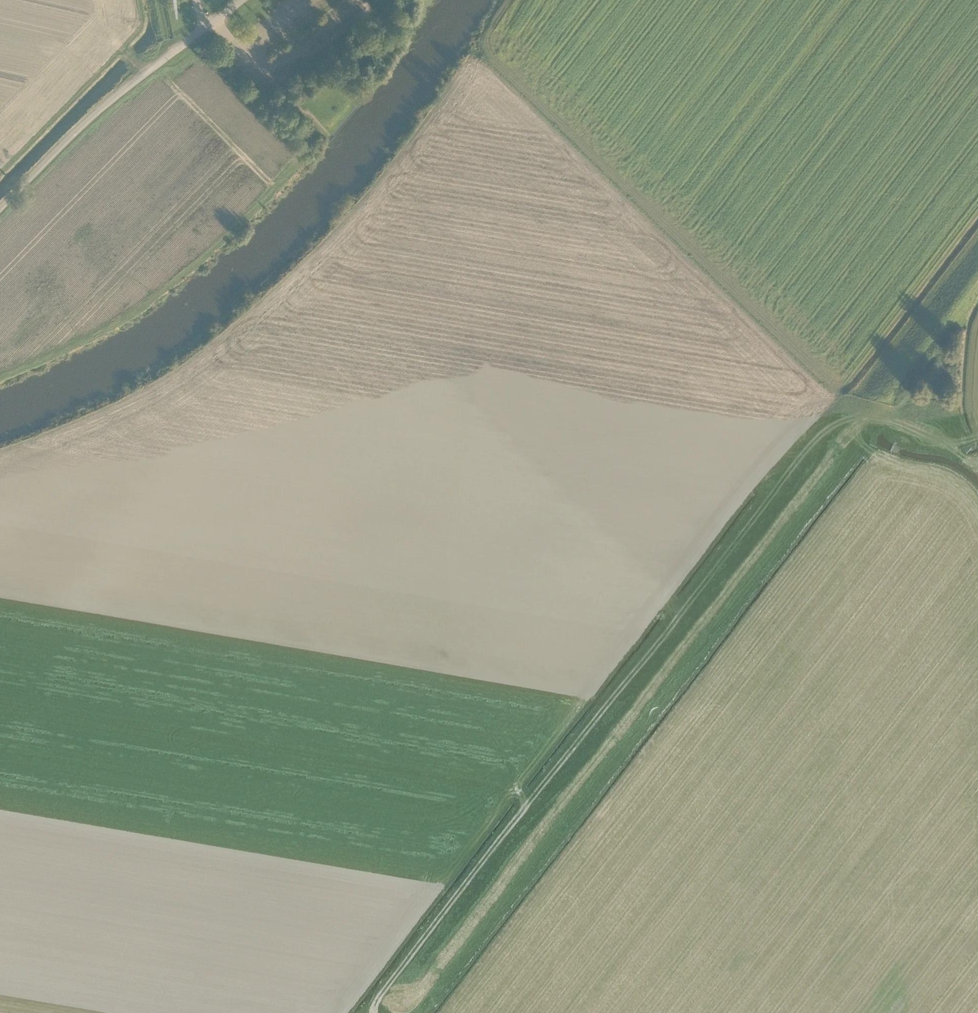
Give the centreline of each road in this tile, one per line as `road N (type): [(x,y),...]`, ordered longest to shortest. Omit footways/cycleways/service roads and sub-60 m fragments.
road 1 (unclassified): [(0,207),(112,98),(240,0)]

